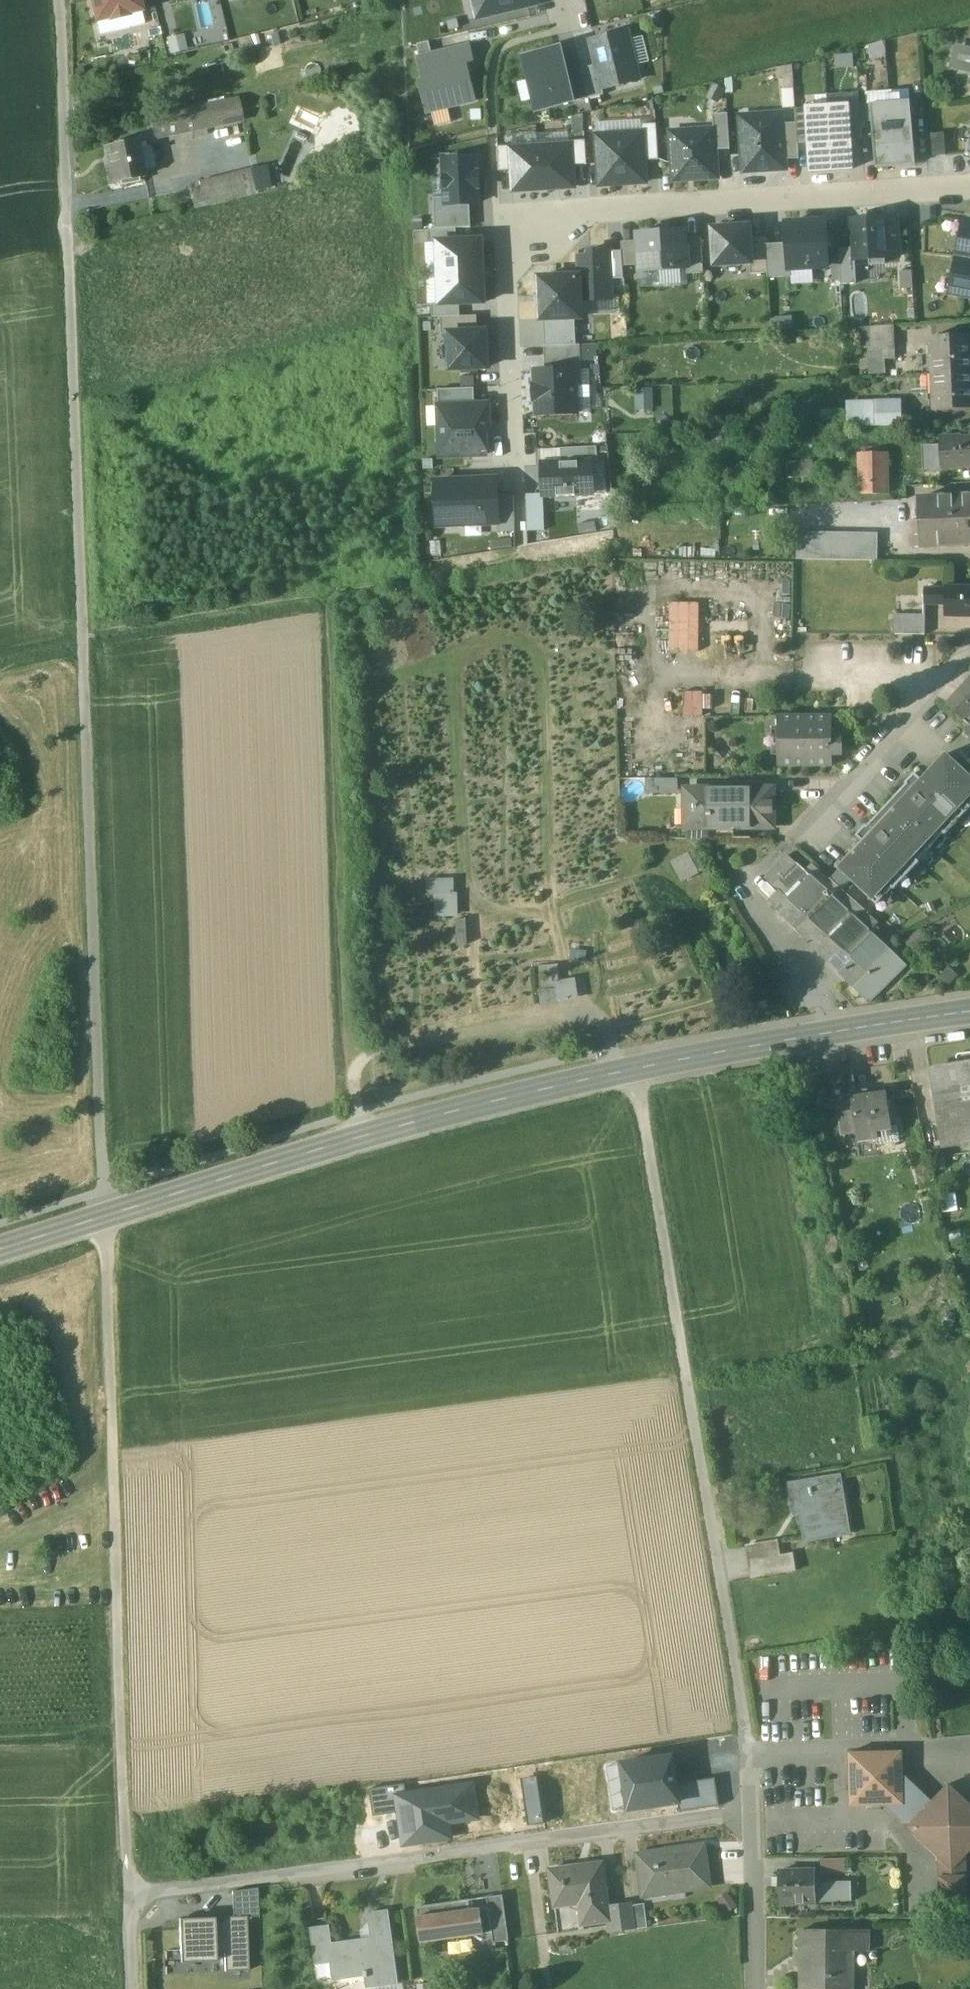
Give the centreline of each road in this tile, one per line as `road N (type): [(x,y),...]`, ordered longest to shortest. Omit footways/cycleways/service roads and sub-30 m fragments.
road 1 (track): [(59,0),(105,1215)]
road 2 (tertiary): [(0,1248),(503,1099),(635,1068),(969,1012)]
road 3 (residential): [(969,187),(509,218),(523,543)]
road 4 (track): [(129,1896),(105,1215)]
road 5 (unclassified): [(750,1815),(129,1896)]
road 6 (track): [(352,622),(363,1137)]
road 7 (residential): [(750,1815),(749,1751),(694,1392)]
road 8 (track): [(694,1392),(635,1068)]
road 9 (residential): [(756,1988),(750,1815)]

